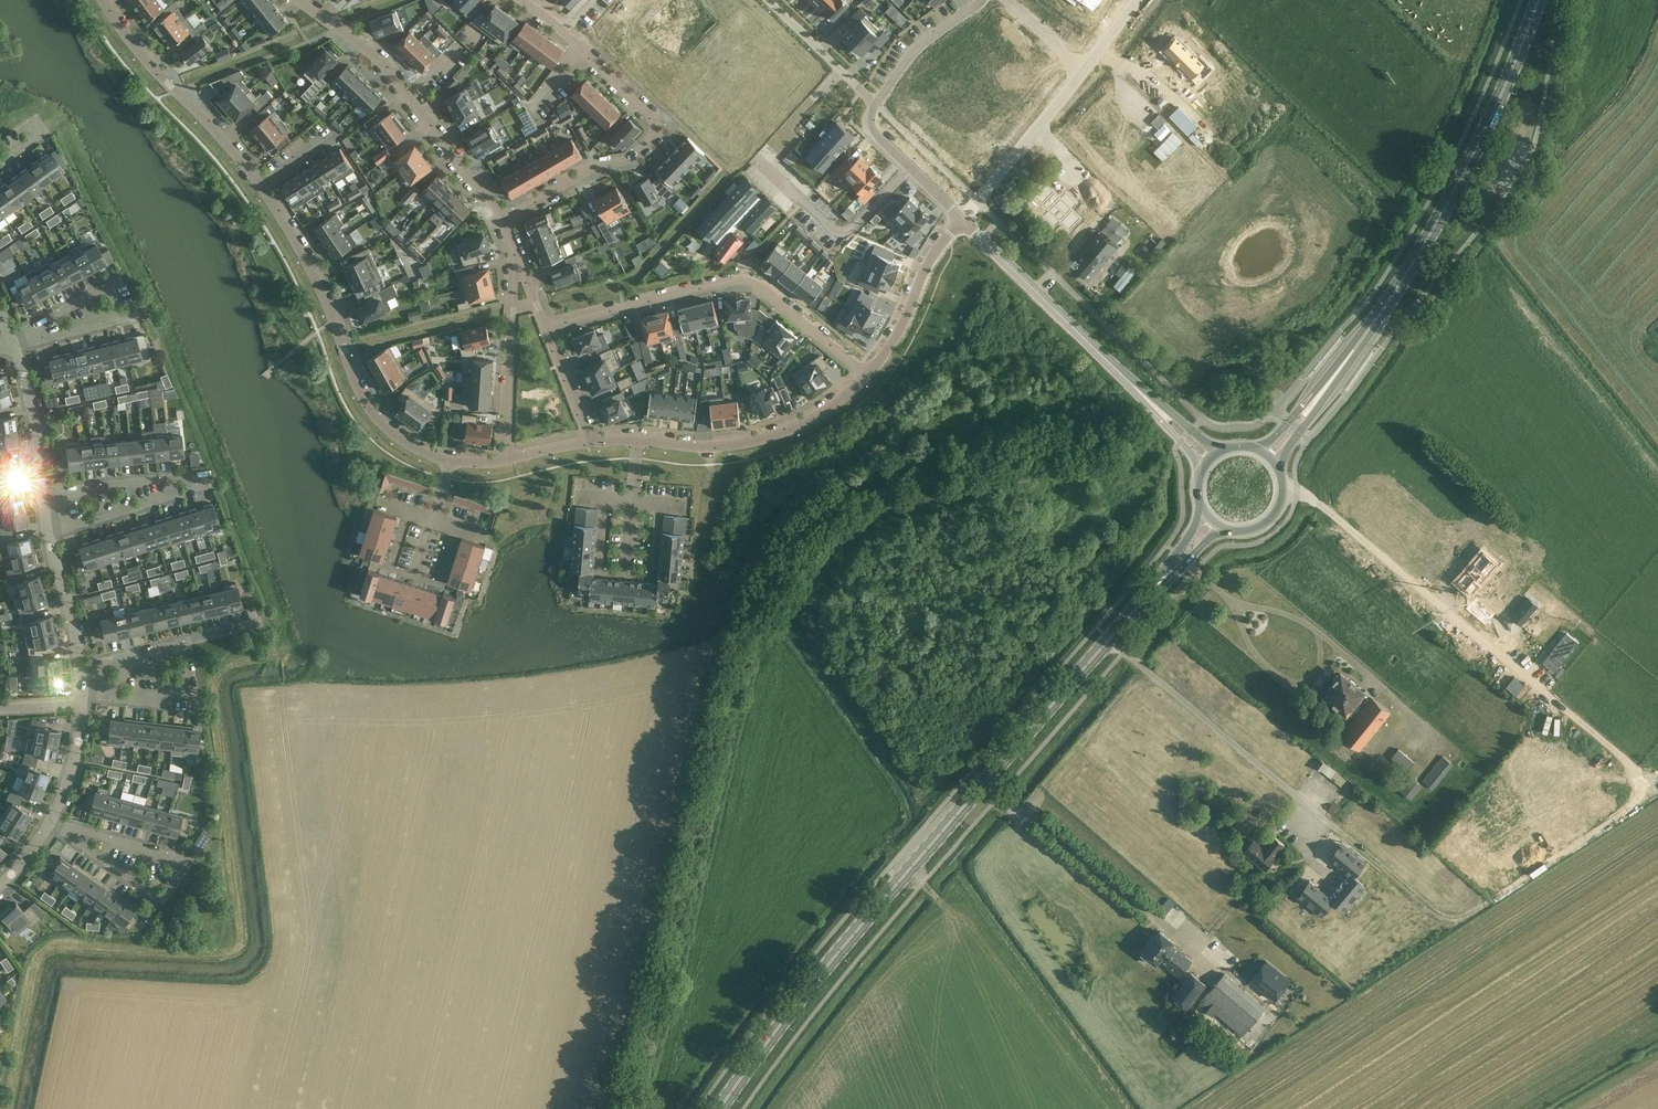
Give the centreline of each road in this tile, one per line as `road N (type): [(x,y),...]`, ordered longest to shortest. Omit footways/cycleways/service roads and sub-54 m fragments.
road 1 (track): [(1109,640),(1447,918),(1463,916),(1624,815),(1638,797),(1631,766),(1296,491)]
road 2 (primary): [(720,1108),(841,950),(1115,633)]
road 3 (residential): [(104,0),(282,219),(371,411),(400,440),(451,461)]
road 4 (residential): [(504,220),(601,164),(628,160),(655,133),(656,120),(524,0)]
road 5 (residential): [(546,328),(747,280),(868,374)]
road 6 (primary): [(1397,289),(1463,175),(1539,0)]
road 7 (residential): [(49,534),(185,492),(195,487),(193,475),(42,492)]
road 8 (residential): [(504,220),(382,61),(300,0)]
road 9 (residential): [(1135,0),(977,202)]
road 10 (residential): [(640,439),(752,441),(809,419),(868,374)]
road 11 (primary): [(1277,466),(1397,289)]
road 12 (primary): [(1397,289),(1258,450)]
road 13 (residential): [(509,460),(515,251)]
road 14 (residential): [(1092,346),(961,218)]
road 15 (residential): [(189,860),(162,898),(51,821)]
road 16 (residential): [(868,374),(961,218)]
road 17 (residential): [(82,704),(75,630),(49,534)]
road 18 (residential): [(1221,451),(1092,346)]
road 19 (residential): [(1092,346),(1203,469)]
road 20 (residential): [(135,316),(117,281),(14,342)]
road 21 (residential): [(961,218),(873,133),(868,120),(876,104)]
road 22 (residential): [(42,492),(34,415),(14,342)]
road 23 (primary): [(1204,511),(1115,633)]
road 24 (residential): [(876,104),(916,47),(982,0)]
road 25 (residential): [(876,104),(768,0)]
road 26 (primary): [(1115,633),(1221,527)]
road 27 (residential): [(102,698),(184,704),(191,642)]
road 28 (residential): [(51,821),(189,860)]
road 29 (residential): [(628,575),(640,439)]
road 30 (residential): [(14,342),(135,316)]
road 31 (residential): [(191,642),(104,665),(102,698)]
road 32 (unknown): [(842,71),(759,161)]
road 33 (residential): [(590,442),(546,328)]
road 34 (residential): [(51,821),(70,779),(82,704)]

